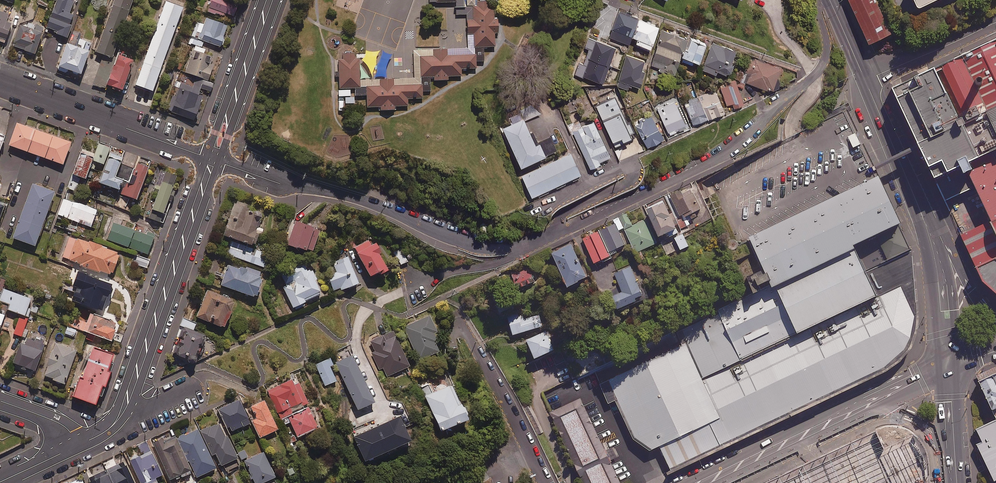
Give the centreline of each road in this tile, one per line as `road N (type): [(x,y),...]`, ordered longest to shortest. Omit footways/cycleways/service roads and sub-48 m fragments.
road 1 (residential): [(523,251),(727,155),(820,70),(827,43),(822,0)]
road 2 (residential): [(523,251),(483,248),(409,217),(213,157)]
road 3 (residential): [(126,402),(213,157)]
road 4 (residential): [(213,157),(0,78)]
road 5 (residential): [(456,315),(545,482)]
road 6 (tertiary): [(703,482),(864,408)]
road 7 (residential): [(213,157),(271,0)]
road 8 (tertiary): [(866,79),(925,223)]
road 9 (tertiary): [(925,223),(947,364)]
road 10 (residential): [(995,22),(866,79)]
road 11 (tertiary): [(956,472),(917,418),(864,408)]
road 12 (tertiary): [(925,223),(995,321)]

